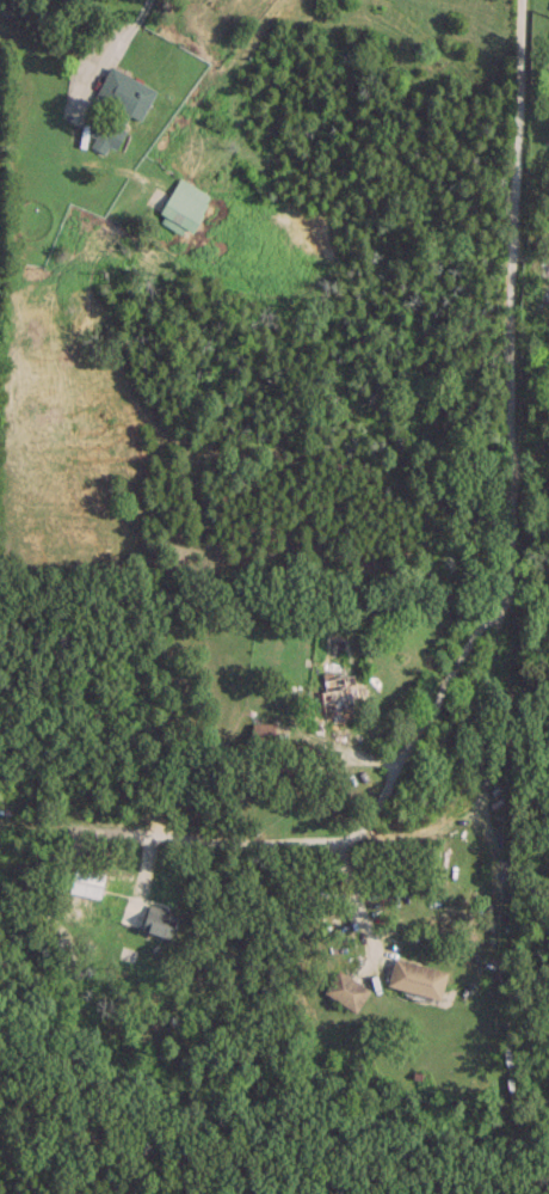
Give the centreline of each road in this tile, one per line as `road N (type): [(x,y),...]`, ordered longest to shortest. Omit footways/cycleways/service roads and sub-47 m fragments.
road 1 (residential): [(517,0),(506,583),(350,841),(345,857),(365,942)]
road 2 (residential): [(350,841),(228,841),(0,821)]

